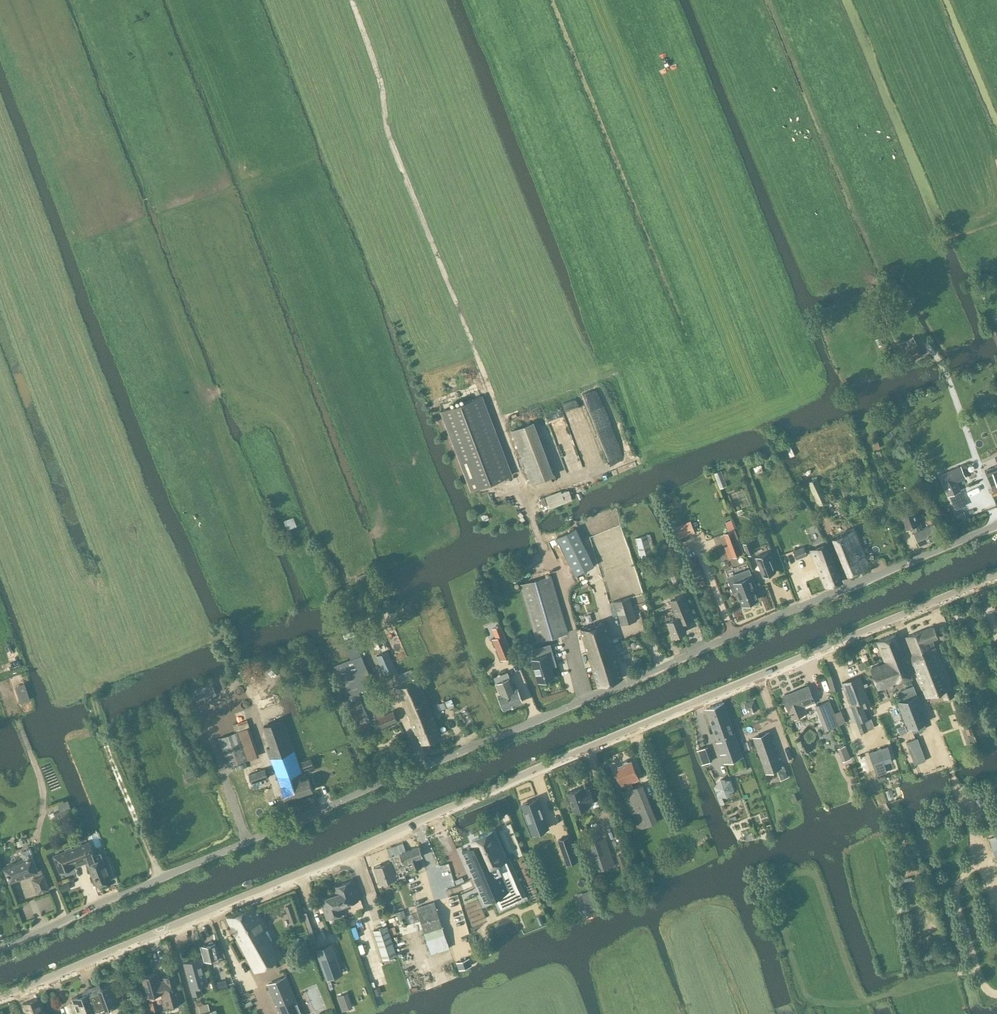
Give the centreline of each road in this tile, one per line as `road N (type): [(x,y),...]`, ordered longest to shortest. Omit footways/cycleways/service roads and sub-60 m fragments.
road 1 (unclassified): [(0,947),(996,525)]
road 2 (tertiary): [(0,998),(996,578)]
road 3 (track): [(484,384),(385,131),(373,54),(351,0)]
road 4 (track): [(96,630),(0,372)]
road 5 (track): [(161,878),(103,744),(89,688),(96,630)]
road 6 (track): [(996,510),(947,378),(914,328)]
road 7 (track): [(242,673),(223,636),(96,630)]

